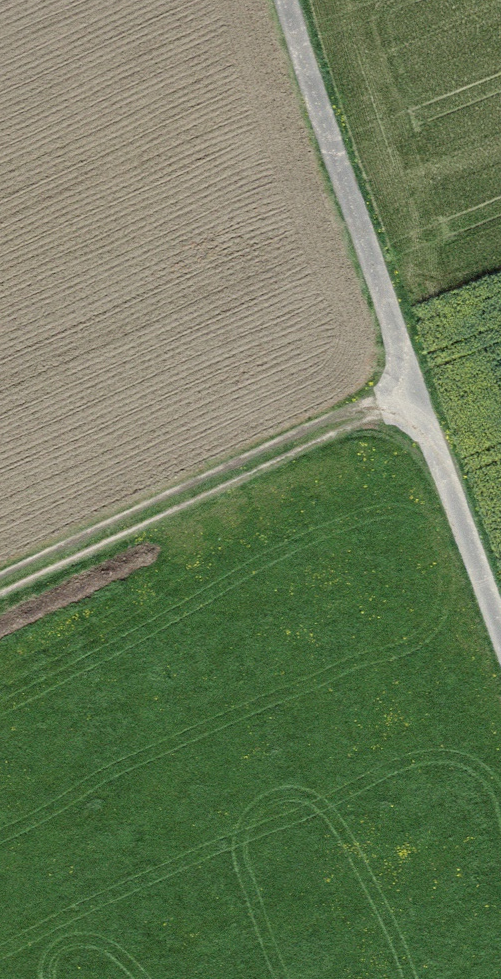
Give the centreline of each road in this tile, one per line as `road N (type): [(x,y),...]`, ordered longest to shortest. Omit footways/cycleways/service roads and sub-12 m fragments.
road 1 (track): [(500,645),(286,0)]
road 2 (track): [(0,590),(412,396)]

